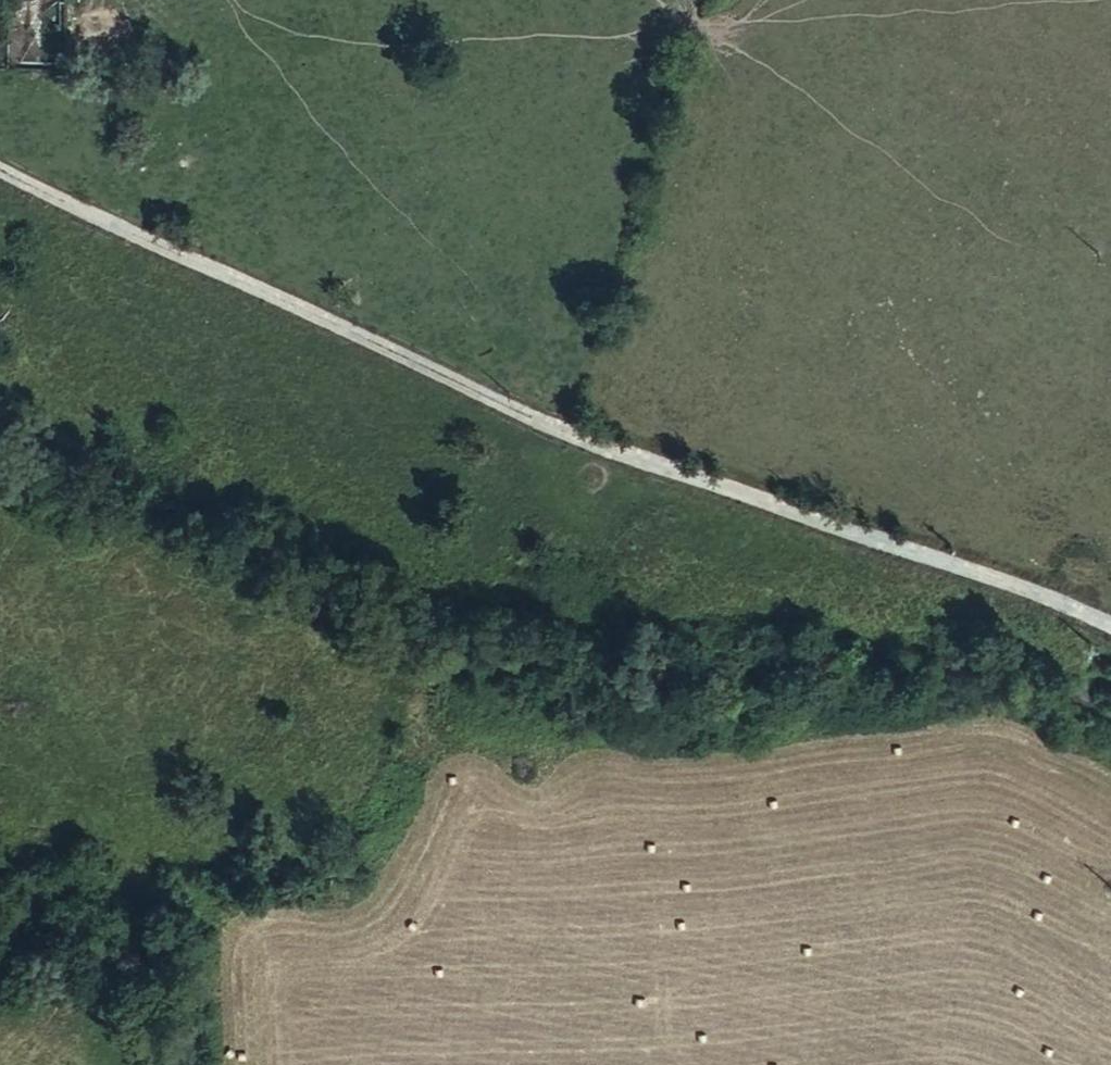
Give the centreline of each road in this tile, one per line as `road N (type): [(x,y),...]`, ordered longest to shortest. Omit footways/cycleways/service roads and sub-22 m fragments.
road 1 (track): [(1110,628),(726,487),(554,434),(0,170)]

